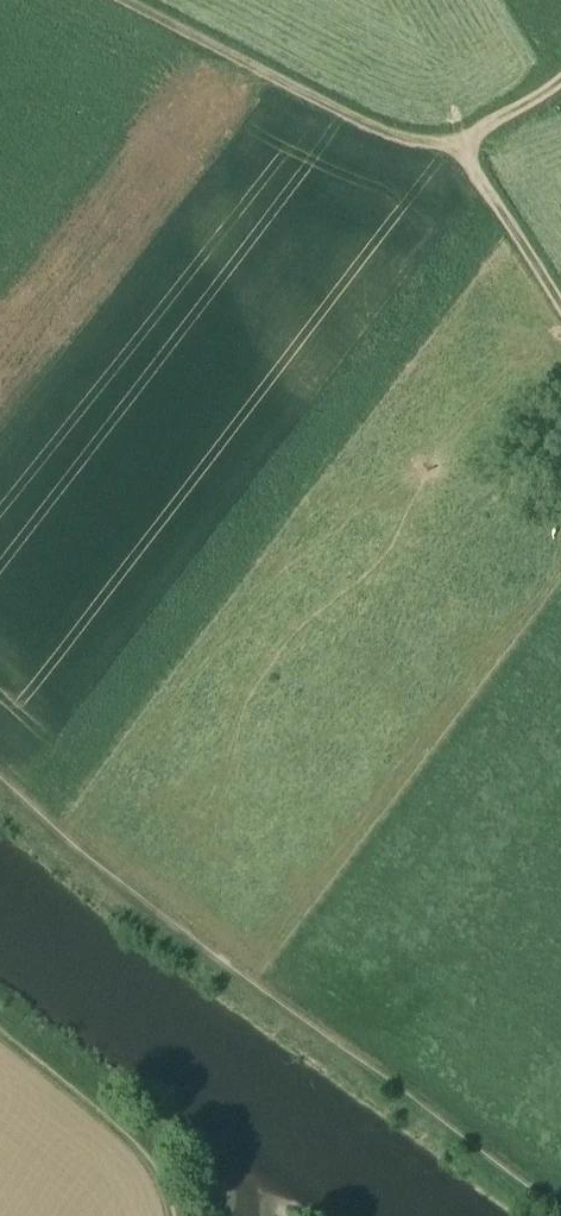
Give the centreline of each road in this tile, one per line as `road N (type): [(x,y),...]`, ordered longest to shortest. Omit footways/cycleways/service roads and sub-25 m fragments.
road 1 (track): [(126,0),(386,134),(461,142)]
road 2 (track): [(560,80),(461,142),(560,296)]

